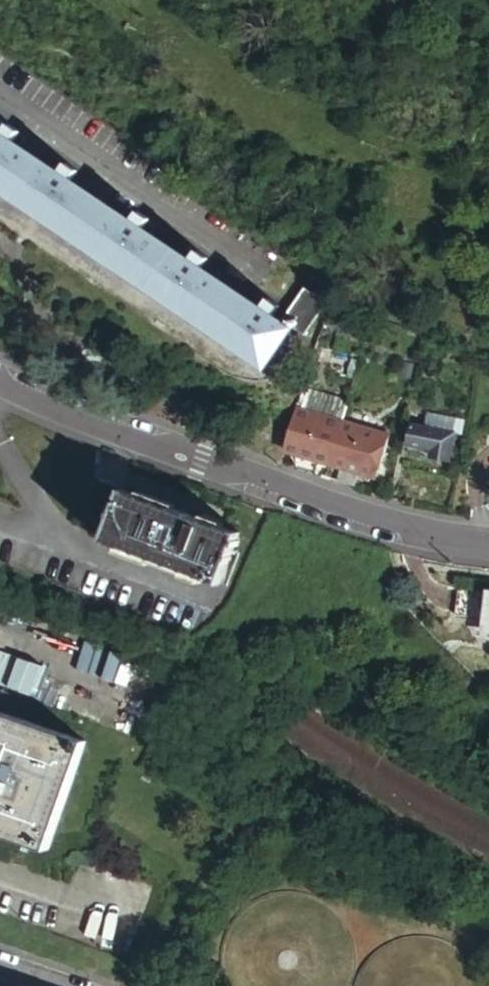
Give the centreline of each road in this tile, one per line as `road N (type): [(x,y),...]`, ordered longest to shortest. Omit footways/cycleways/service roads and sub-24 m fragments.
road 1 (residential): [(488,540),(354,511),(41,403),(0,378)]

